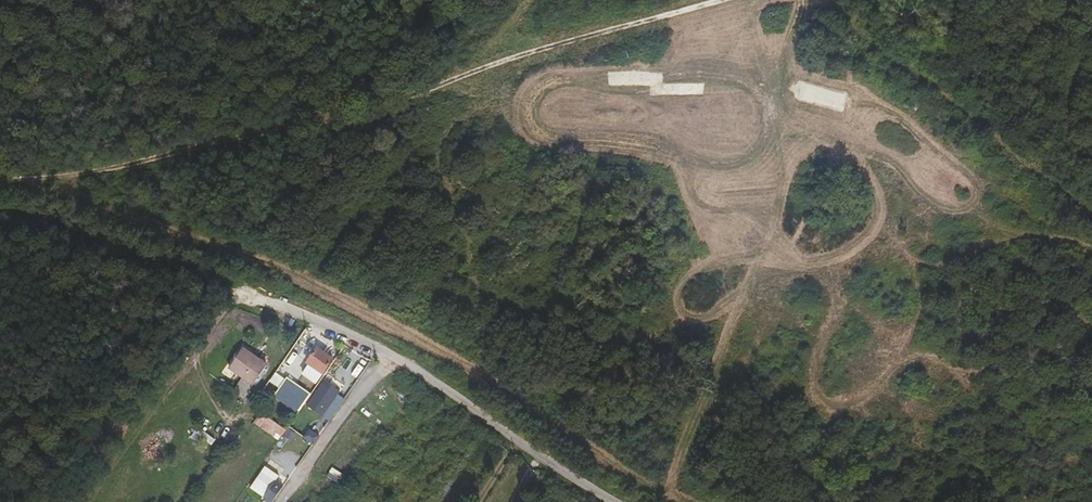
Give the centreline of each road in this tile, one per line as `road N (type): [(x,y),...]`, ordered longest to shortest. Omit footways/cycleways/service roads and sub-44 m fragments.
road 1 (track): [(717,0),(520,55),(383,105),(113,169),(0,186)]
road 2 (track): [(113,169),(129,210),(274,263),(481,373),(638,479),(692,501)]
road 3 (track): [(756,0),(744,41),(761,81),(761,124),(753,146),(725,164),(676,164),(609,142),(525,137),(510,118),(512,96),(543,80),(636,78),(709,54)]
road 4 (track): [(0,210),(50,216),(239,294),(91,501)]
road 5 (track): [(674,494),(750,270),(753,146)]
road 6 (unclassified): [(394,359),(614,501)]
road 7 (unclassified): [(394,359),(369,375),(281,501)]
road 8 (unclassified): [(239,294),(394,359)]

